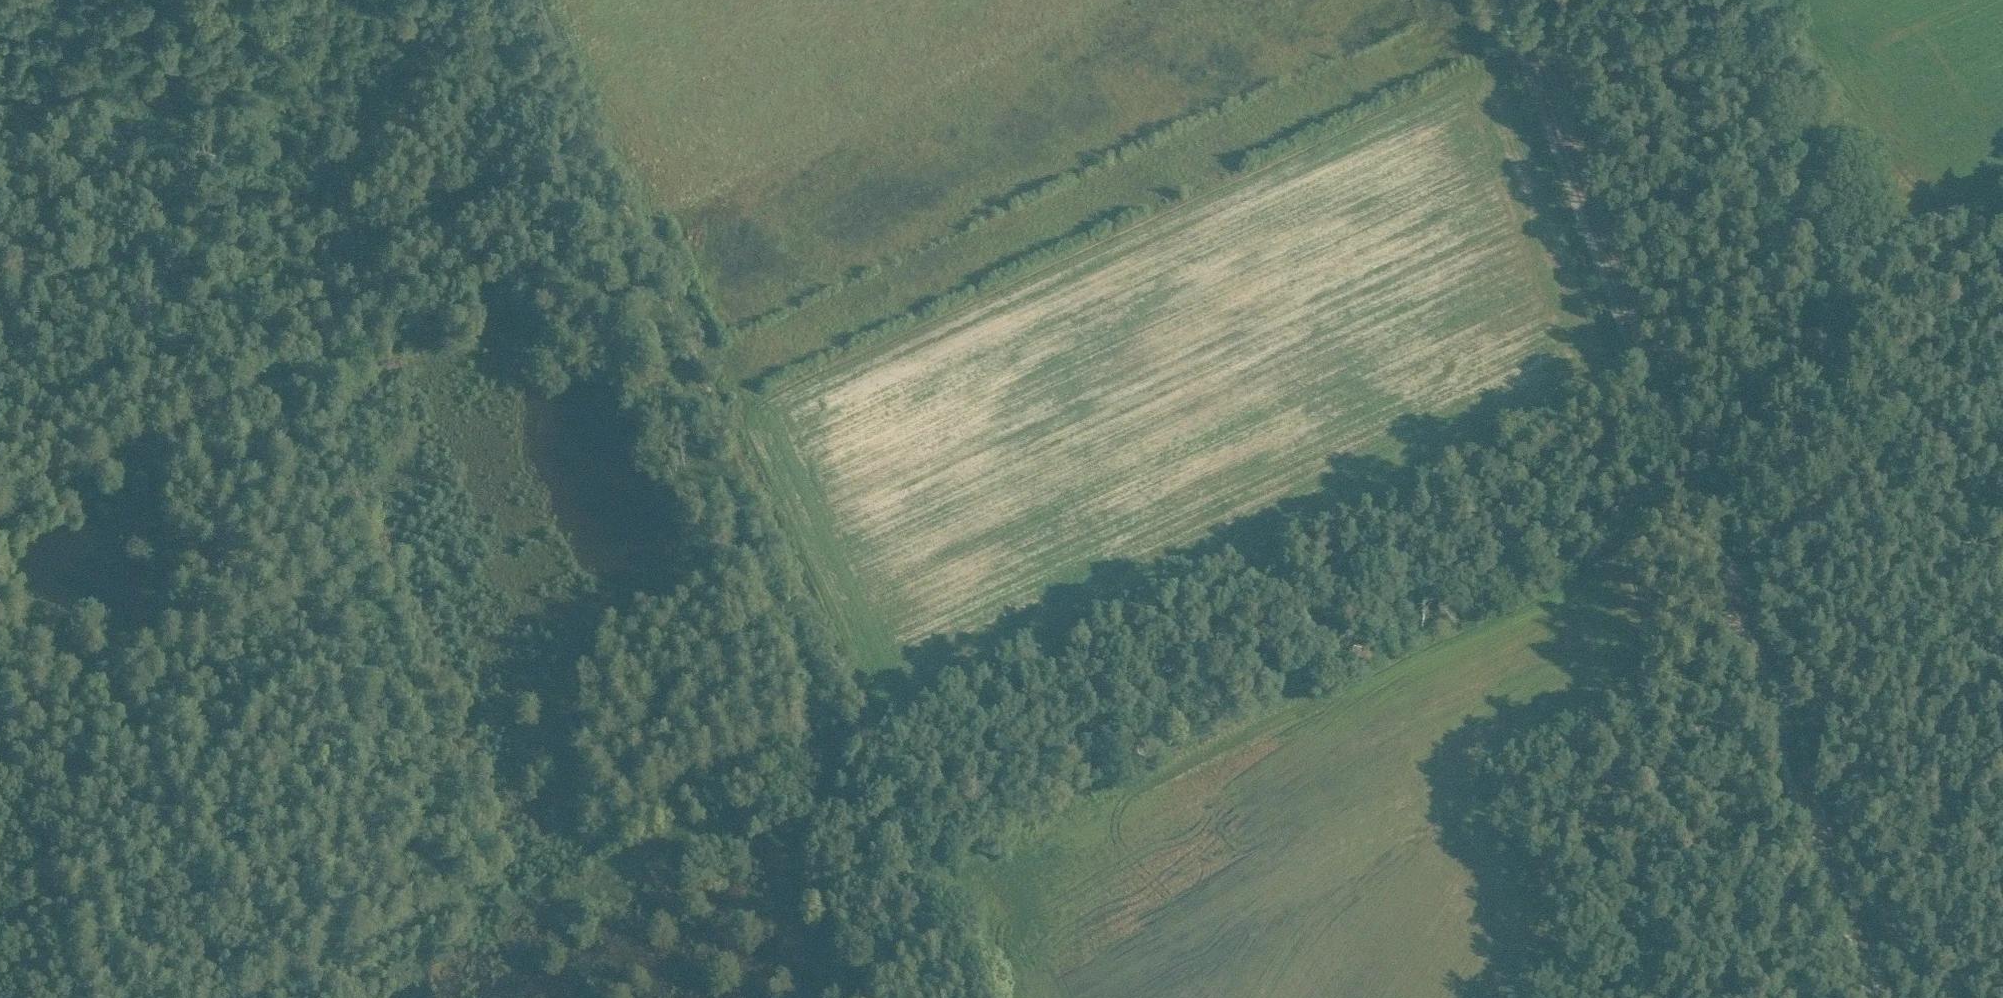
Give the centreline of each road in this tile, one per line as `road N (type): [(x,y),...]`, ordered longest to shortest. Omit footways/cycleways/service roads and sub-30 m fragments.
road 1 (track): [(1885,997),(1514,0)]
road 2 (track): [(1716,582),(1633,876),(1635,921),(1666,997)]
road 3 (track): [(1716,582),(2002,389)]

